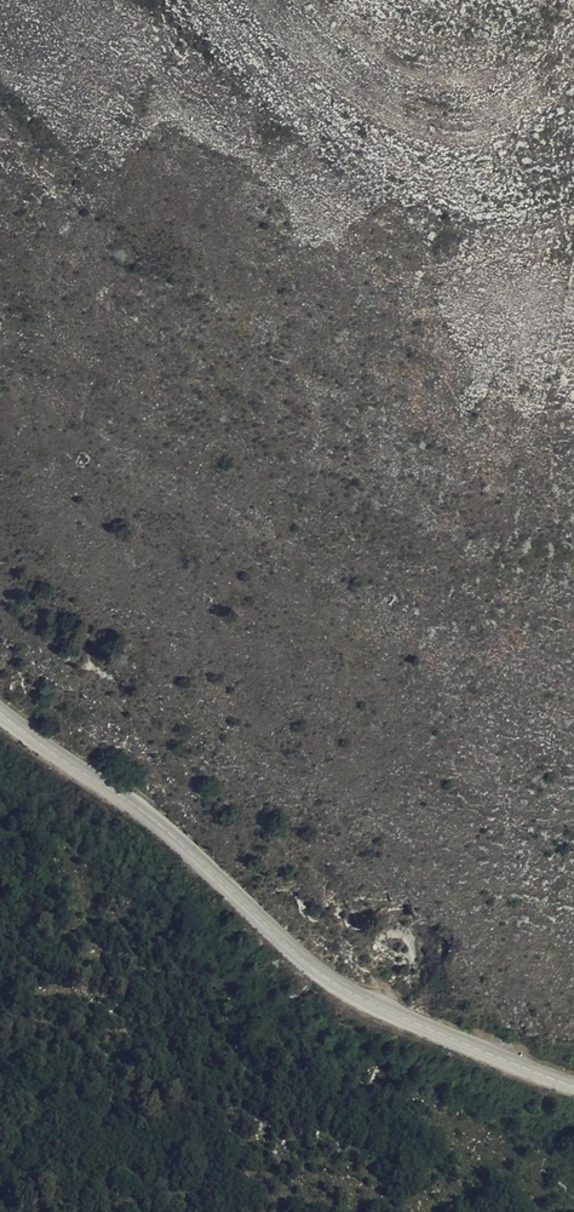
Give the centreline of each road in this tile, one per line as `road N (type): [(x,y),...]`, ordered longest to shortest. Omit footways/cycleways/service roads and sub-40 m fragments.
road 1 (secondary): [(573,1086),(379,1008),(322,976),(153,824),(0,715)]

